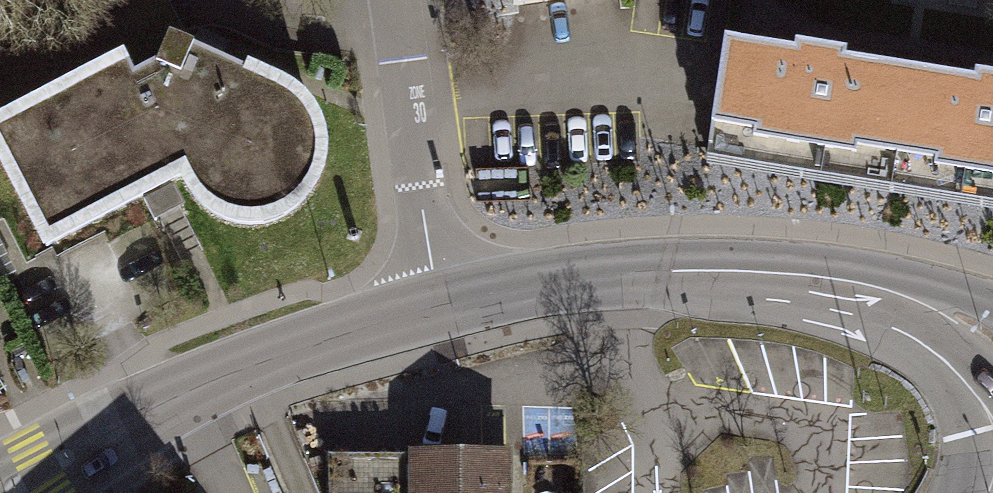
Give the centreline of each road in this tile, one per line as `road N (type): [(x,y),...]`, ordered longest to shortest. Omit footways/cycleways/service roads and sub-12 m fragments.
road 1 (tertiary): [(437,303),(343,331),(187,398),(0,492)]
road 2 (tertiary): [(894,296),(761,275),(640,273),(437,303)]
road 3 (residential): [(394,0),(437,303)]
road 4 (tertiary): [(894,296),(975,397)]

